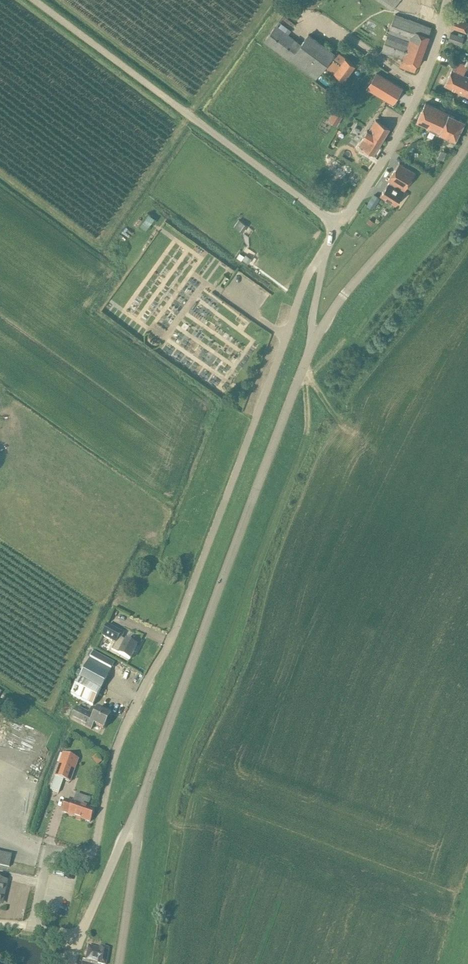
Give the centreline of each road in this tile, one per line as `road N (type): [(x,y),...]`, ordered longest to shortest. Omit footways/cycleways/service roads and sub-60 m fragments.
road 1 (unclassified): [(80,939),(36,926),(48,860),(94,848),(118,748),(171,641),(323,251)]
road 2 (tertiary): [(141,807),(174,700),(310,348)]
road 3 (unclassified): [(338,225),(35,0)]
road 4 (tertiary): [(310,348),(467,142)]
road 5 (residential): [(338,225),(430,67),(446,0)]
road 6 (tertiary): [(117,963),(141,807)]
road 7 (residential): [(80,939),(141,807)]

